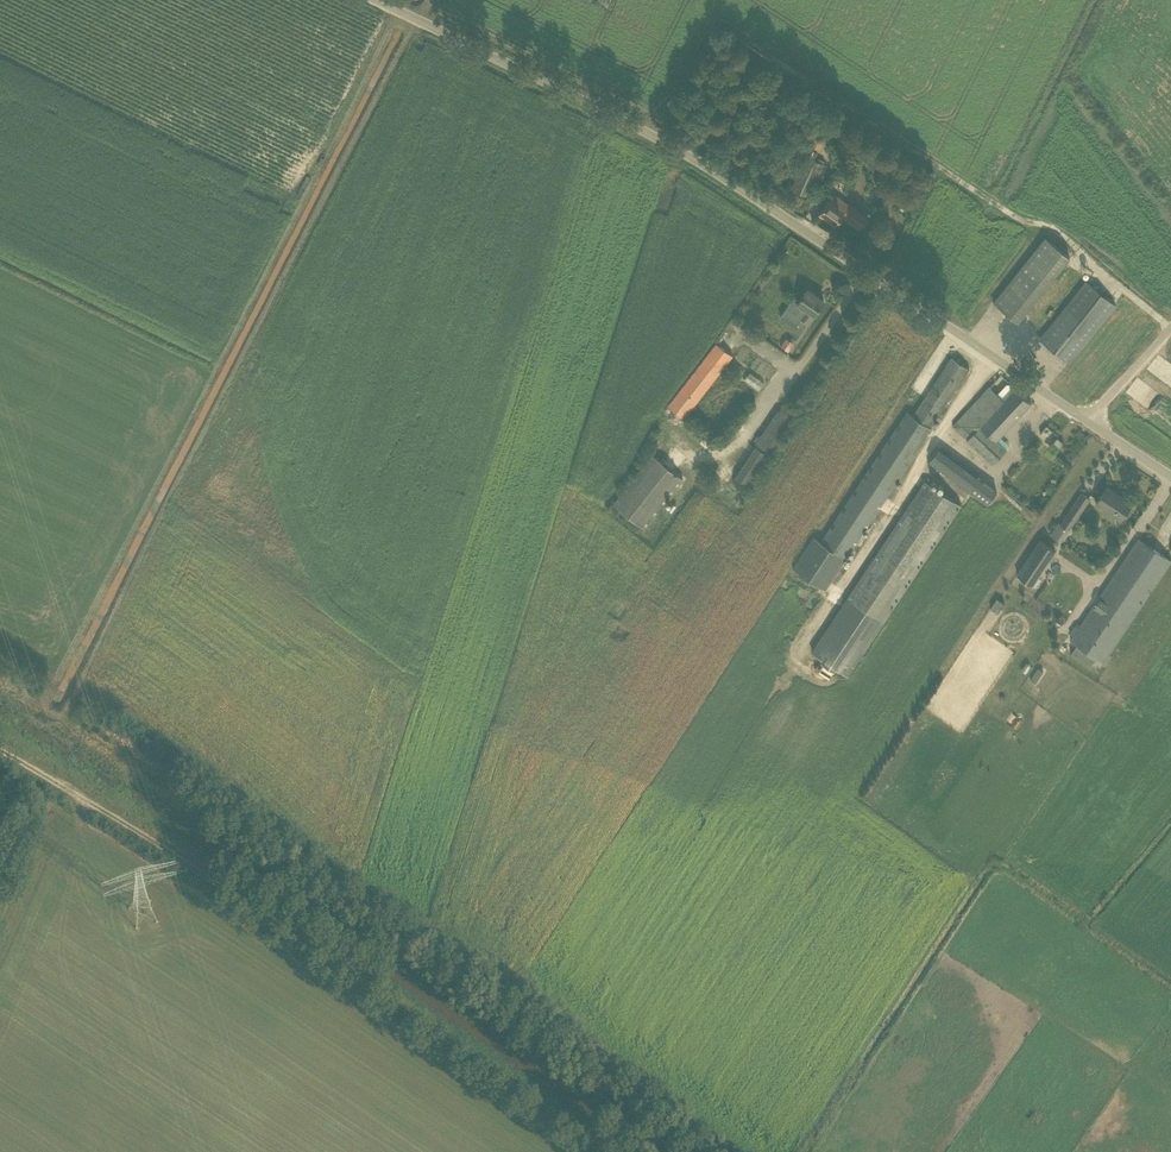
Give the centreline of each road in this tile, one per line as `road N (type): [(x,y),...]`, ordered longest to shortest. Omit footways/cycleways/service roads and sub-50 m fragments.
road 1 (unclassified): [(1170,329),(1045,225),(1013,217),(742,34),(714,28),(673,105),(655,108),(434,5),(415,18)]
road 2 (unclassified): [(1087,420),(703,161),(415,18)]
road 3 (track): [(0,749),(46,770),(605,1151)]
road 4 (unclassified): [(1087,420),(1170,330)]

